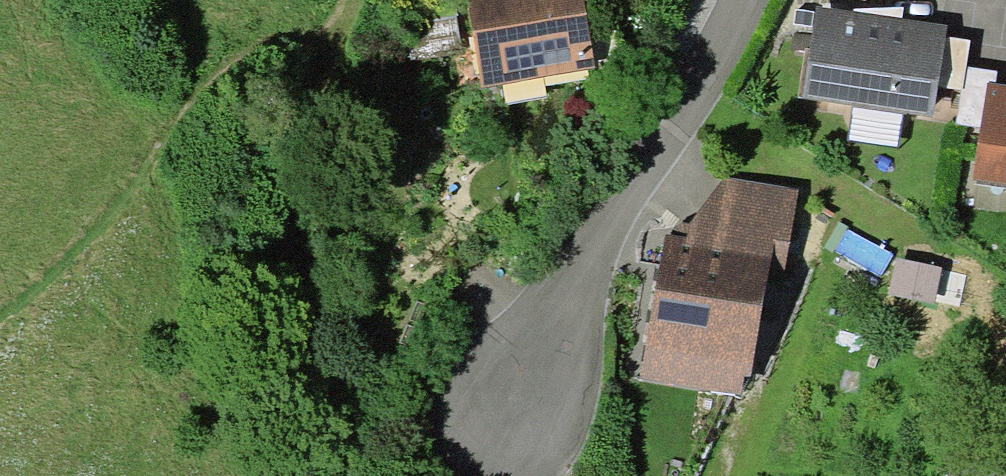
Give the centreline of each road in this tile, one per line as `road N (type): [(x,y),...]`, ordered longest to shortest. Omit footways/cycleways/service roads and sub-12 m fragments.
road 1 (residential): [(751,0),(711,78),(582,276),(504,425)]
road 2 (track): [(333,63),(305,48),(269,46),(212,99),(56,293),(0,331)]
road 3 (track): [(330,475),(297,423),(263,215),(333,63)]

